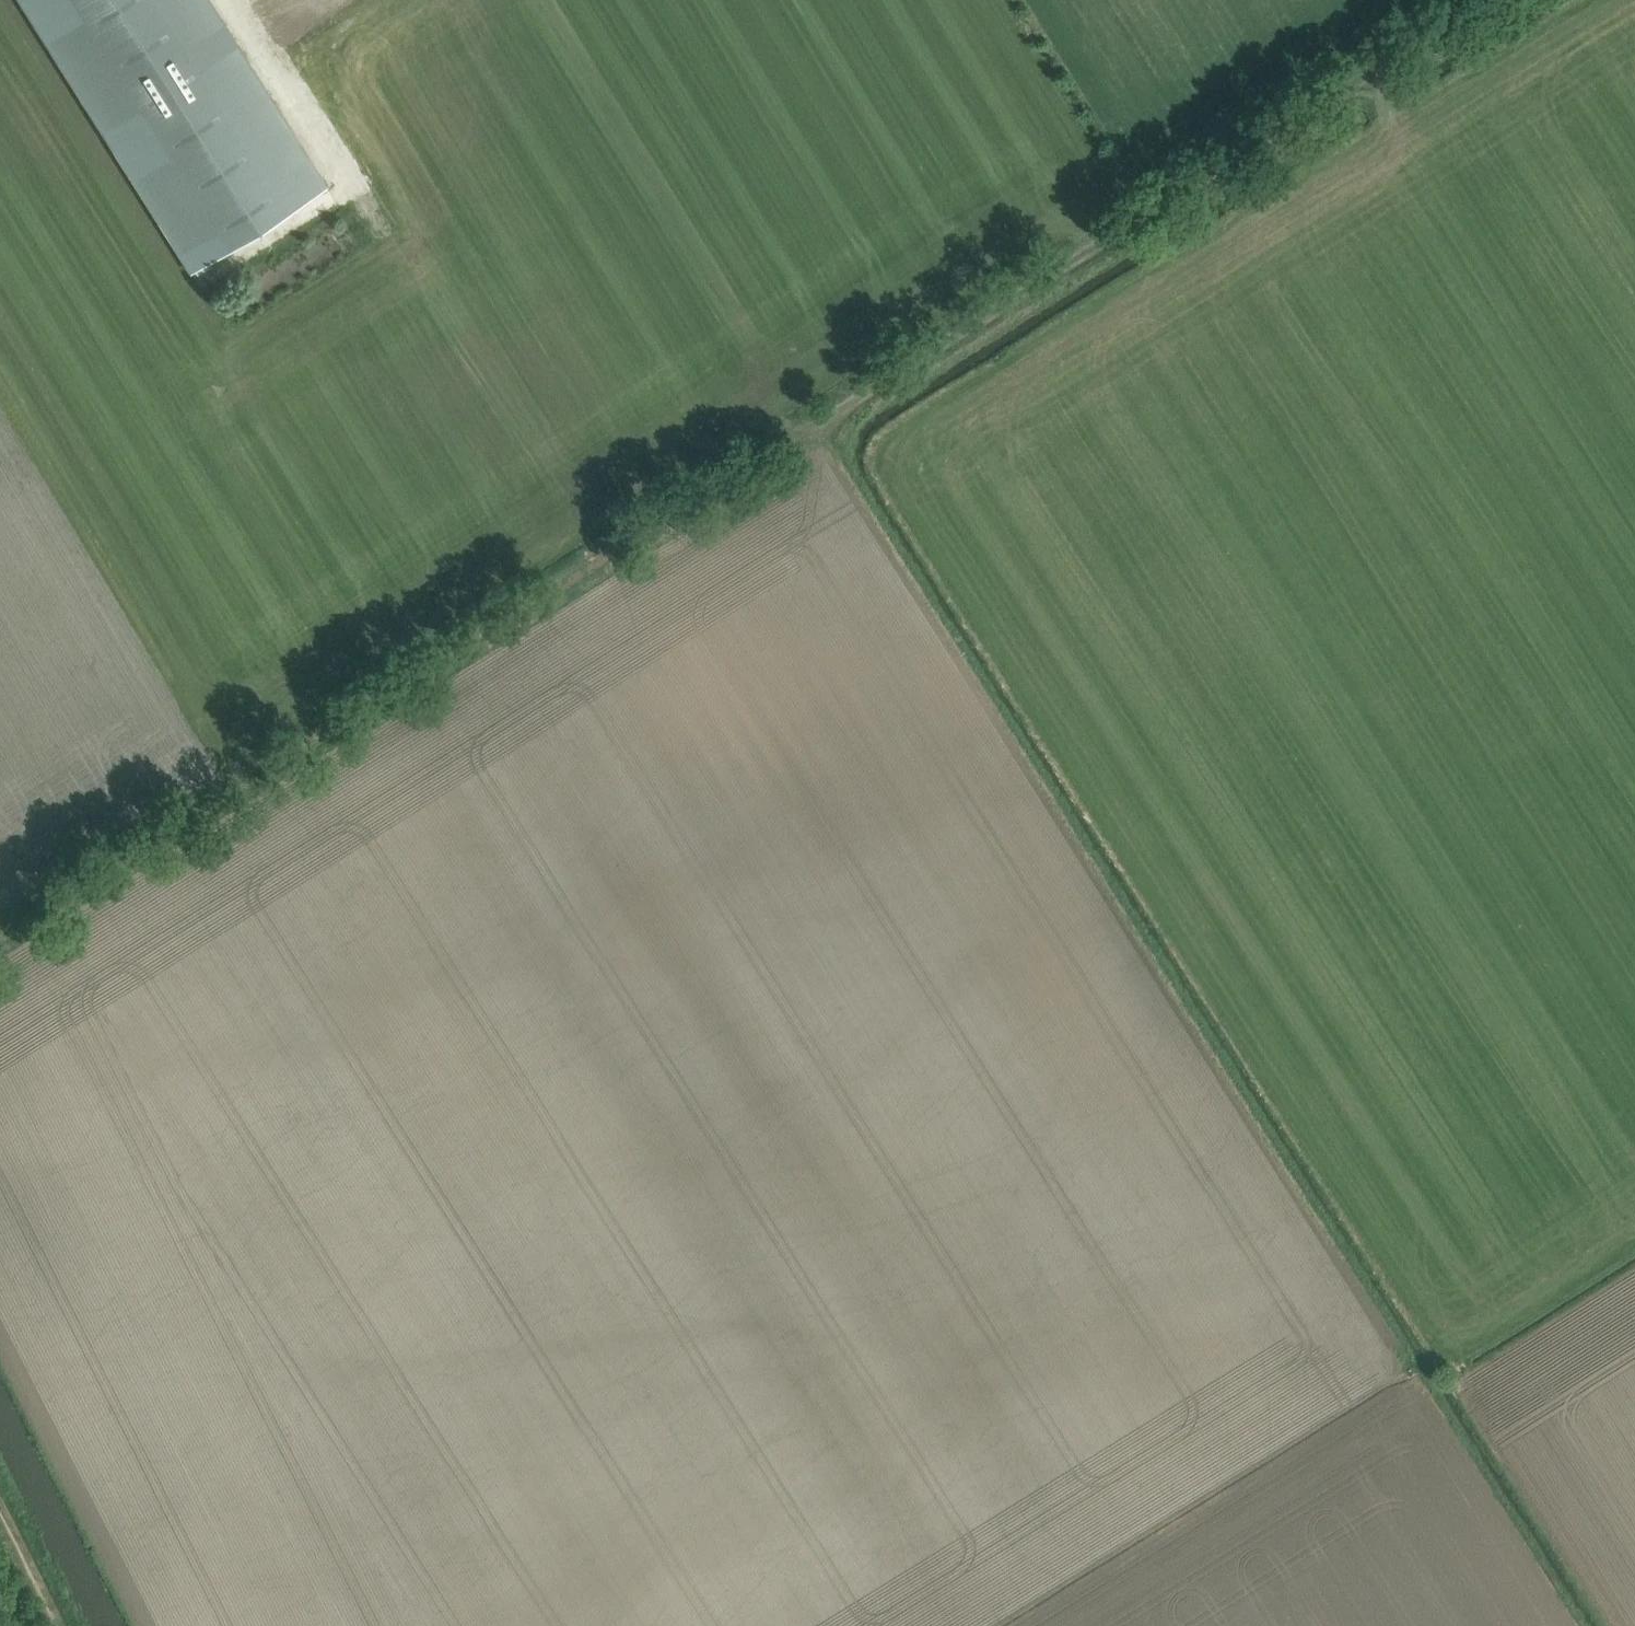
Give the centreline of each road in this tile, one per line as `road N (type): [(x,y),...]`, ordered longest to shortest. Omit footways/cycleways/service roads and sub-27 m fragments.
road 1 (track): [(0,937),(1482,0)]
road 2 (track): [(61,1625),(0,1505)]

